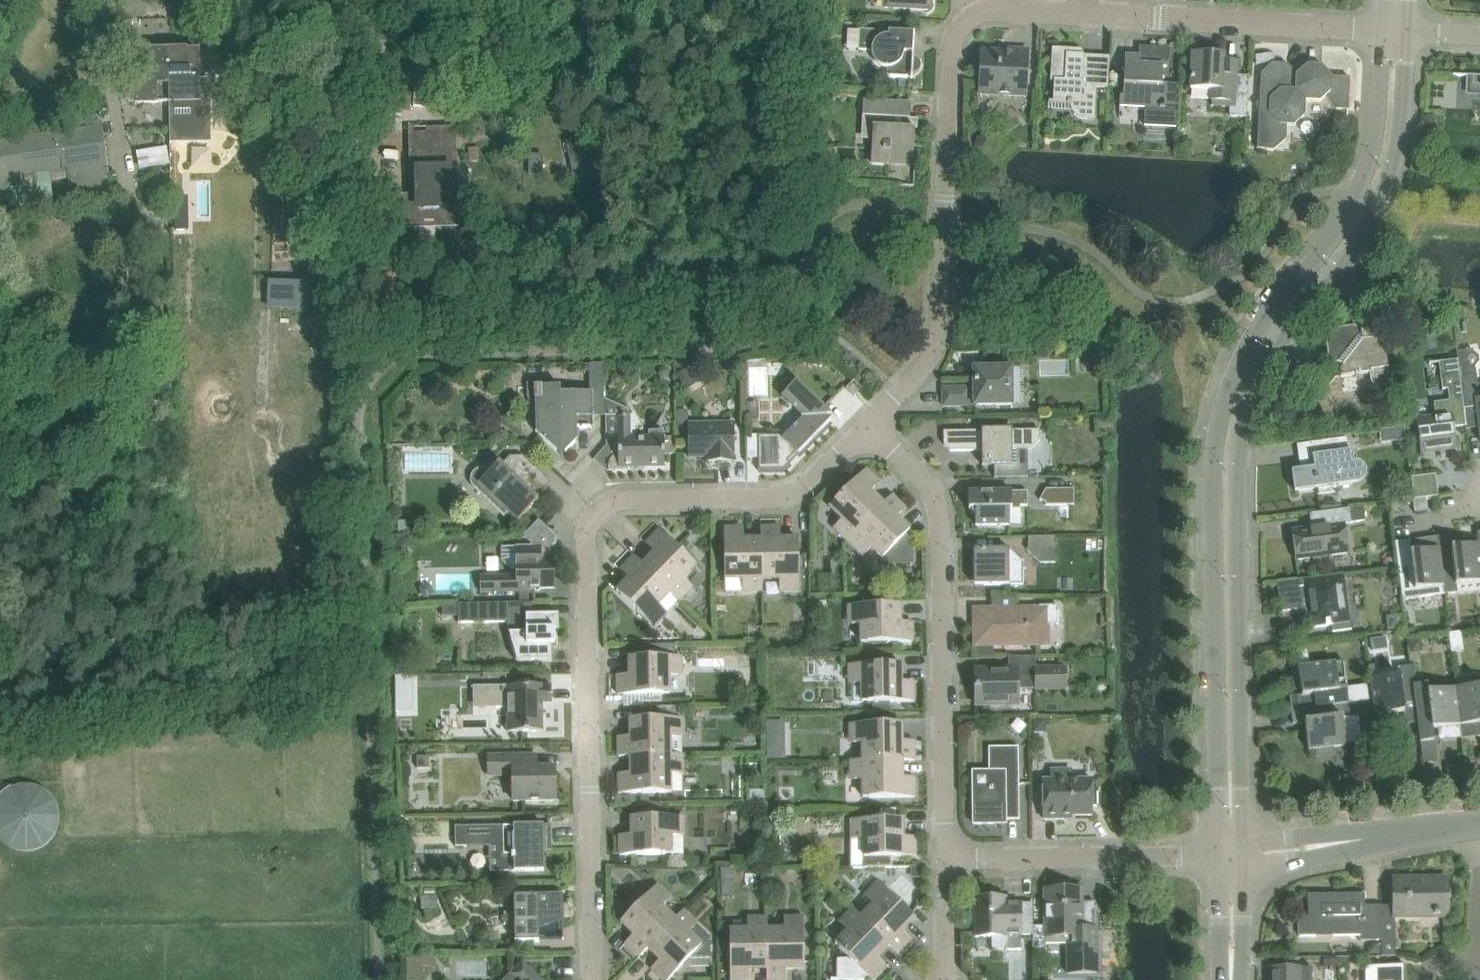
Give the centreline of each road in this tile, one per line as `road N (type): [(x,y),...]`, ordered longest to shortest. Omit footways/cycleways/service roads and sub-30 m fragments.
road 1 (unclassified): [(1380,29),(1368,172),(1329,244),(1255,332),(1224,400),(1214,480),(1217,857)]
road 2 (unclassified): [(1251,853),(1246,485),(1254,407),(1285,346),(1356,259),(1394,178),(1410,30)]
road 3 (residential): [(592,979),(586,559),(593,520),(629,495),(806,490),(868,425)]
road 4 (residential): [(868,425),(926,483),(939,511),(946,859)]
road 5 (residential): [(973,16),(950,46),(935,348),(868,425)]
road 6 (residential): [(1380,29),(991,10),(973,16)]
road 7 (residential): [(946,859),(1217,857)]
road 8 (unclassified): [(1251,853),(1479,824)]
road 9 (unclassified): [(1238,979),(1251,853)]
road 10 (unclassified): [(1217,857),(1226,979)]
road 11 (residential): [(946,859),(946,979)]

